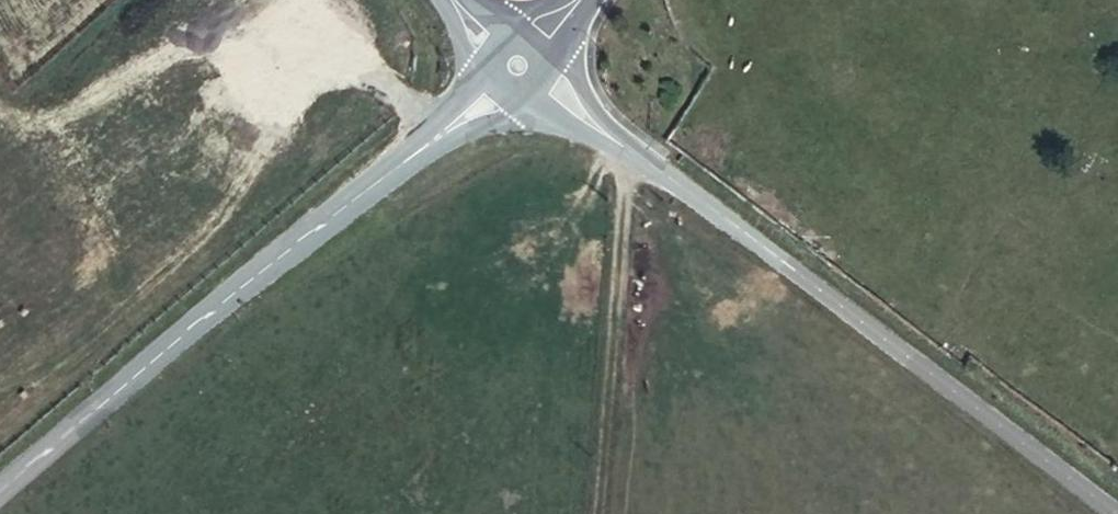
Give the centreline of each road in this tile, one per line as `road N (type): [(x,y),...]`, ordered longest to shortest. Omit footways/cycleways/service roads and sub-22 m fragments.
road 1 (tertiary): [(1102,513),(518,64)]
road 2 (tertiary): [(0,500),(369,186),(493,99),(518,64)]
road 3 (track): [(636,154),(605,513)]

